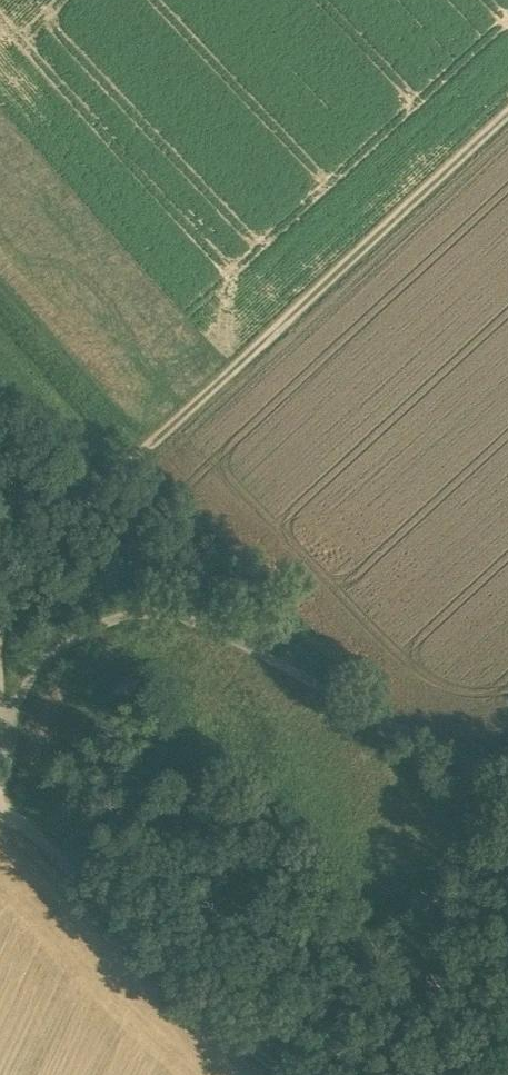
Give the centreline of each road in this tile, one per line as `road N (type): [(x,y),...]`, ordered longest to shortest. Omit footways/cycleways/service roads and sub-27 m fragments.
road 1 (track): [(0,783),(10,765),(8,736),(68,663),(103,628),(169,610),(467,760),(507,754)]
road 2 (track): [(507,113),(149,447)]
road 3 (track): [(304,1074),(0,805)]
road 4 (track): [(149,447),(18,580),(0,623)]
road 5 (track): [(149,447),(0,286)]

